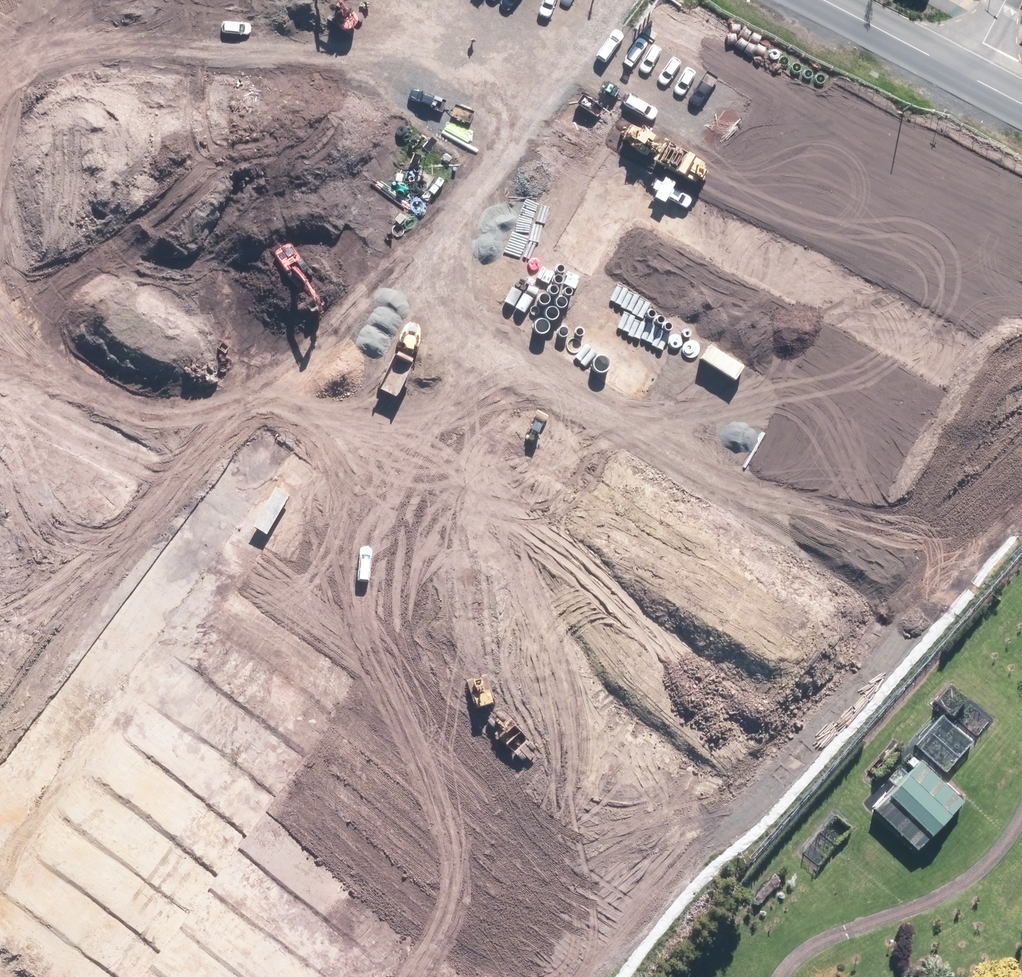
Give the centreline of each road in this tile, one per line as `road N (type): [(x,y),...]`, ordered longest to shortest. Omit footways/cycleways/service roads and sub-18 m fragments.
road 1 (residential): [(516,382),(593,229),(610,208),(631,203),(667,213),(1021,395)]
road 2 (residential): [(389,976),(753,501)]
road 3 (residential): [(215,516),(0,815)]
road 4 (residential): [(516,0),(366,307)]
road 5 (residential): [(753,501),(516,382)]
road 6 (residential): [(199,217),(284,51),(277,20),(241,0)]
road 7 (residential): [(366,307),(215,516)]
road 8 (residential): [(0,389),(164,477),(215,516)]
road 9 (residential): [(199,217),(0,110)]
road 10 (residential): [(954,601),(753,501)]
road 11 (residential): [(366,307),(199,217)]
road 12 (residential): [(516,382),(366,307)]
road 13 (residential): [(829,0),(969,71)]

